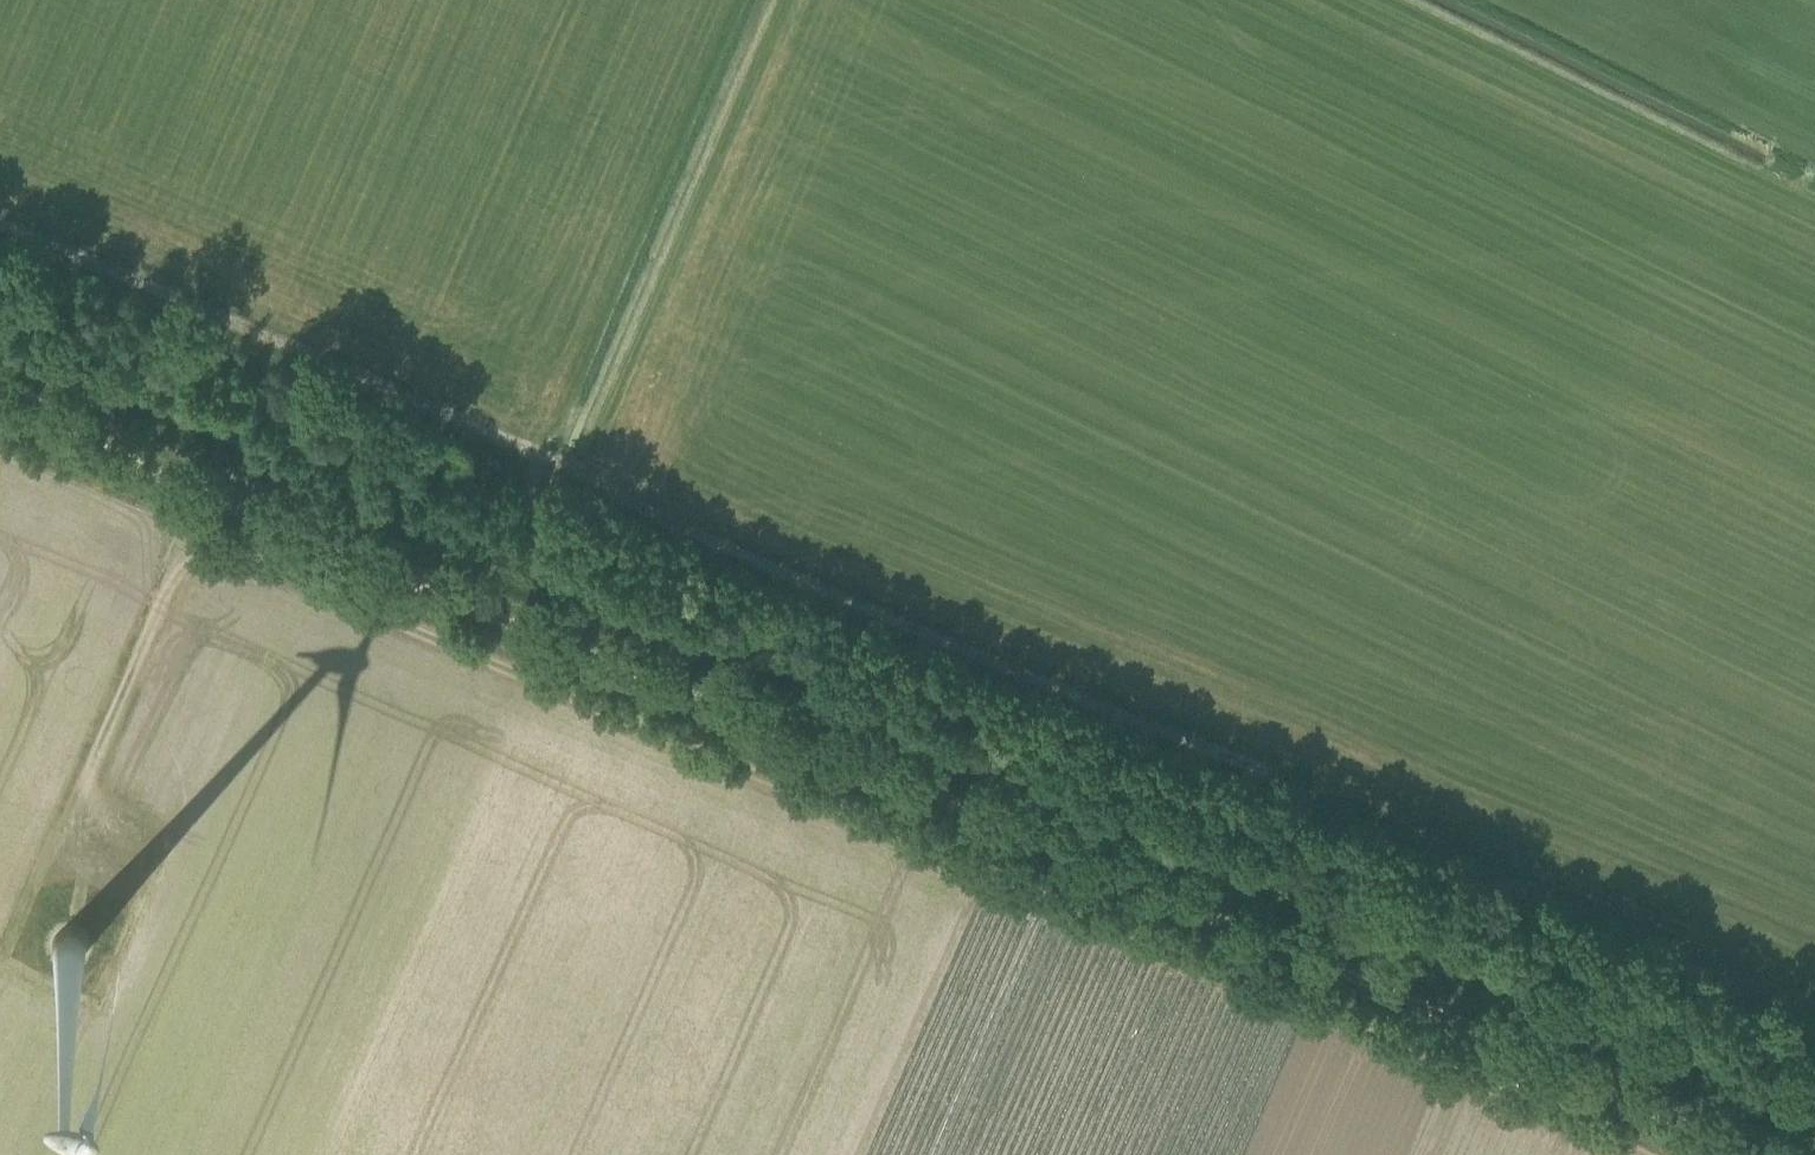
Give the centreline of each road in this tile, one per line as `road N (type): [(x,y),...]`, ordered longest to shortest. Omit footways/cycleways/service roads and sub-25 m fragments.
road 1 (track): [(0,414),(724,706),(1765,1154)]

